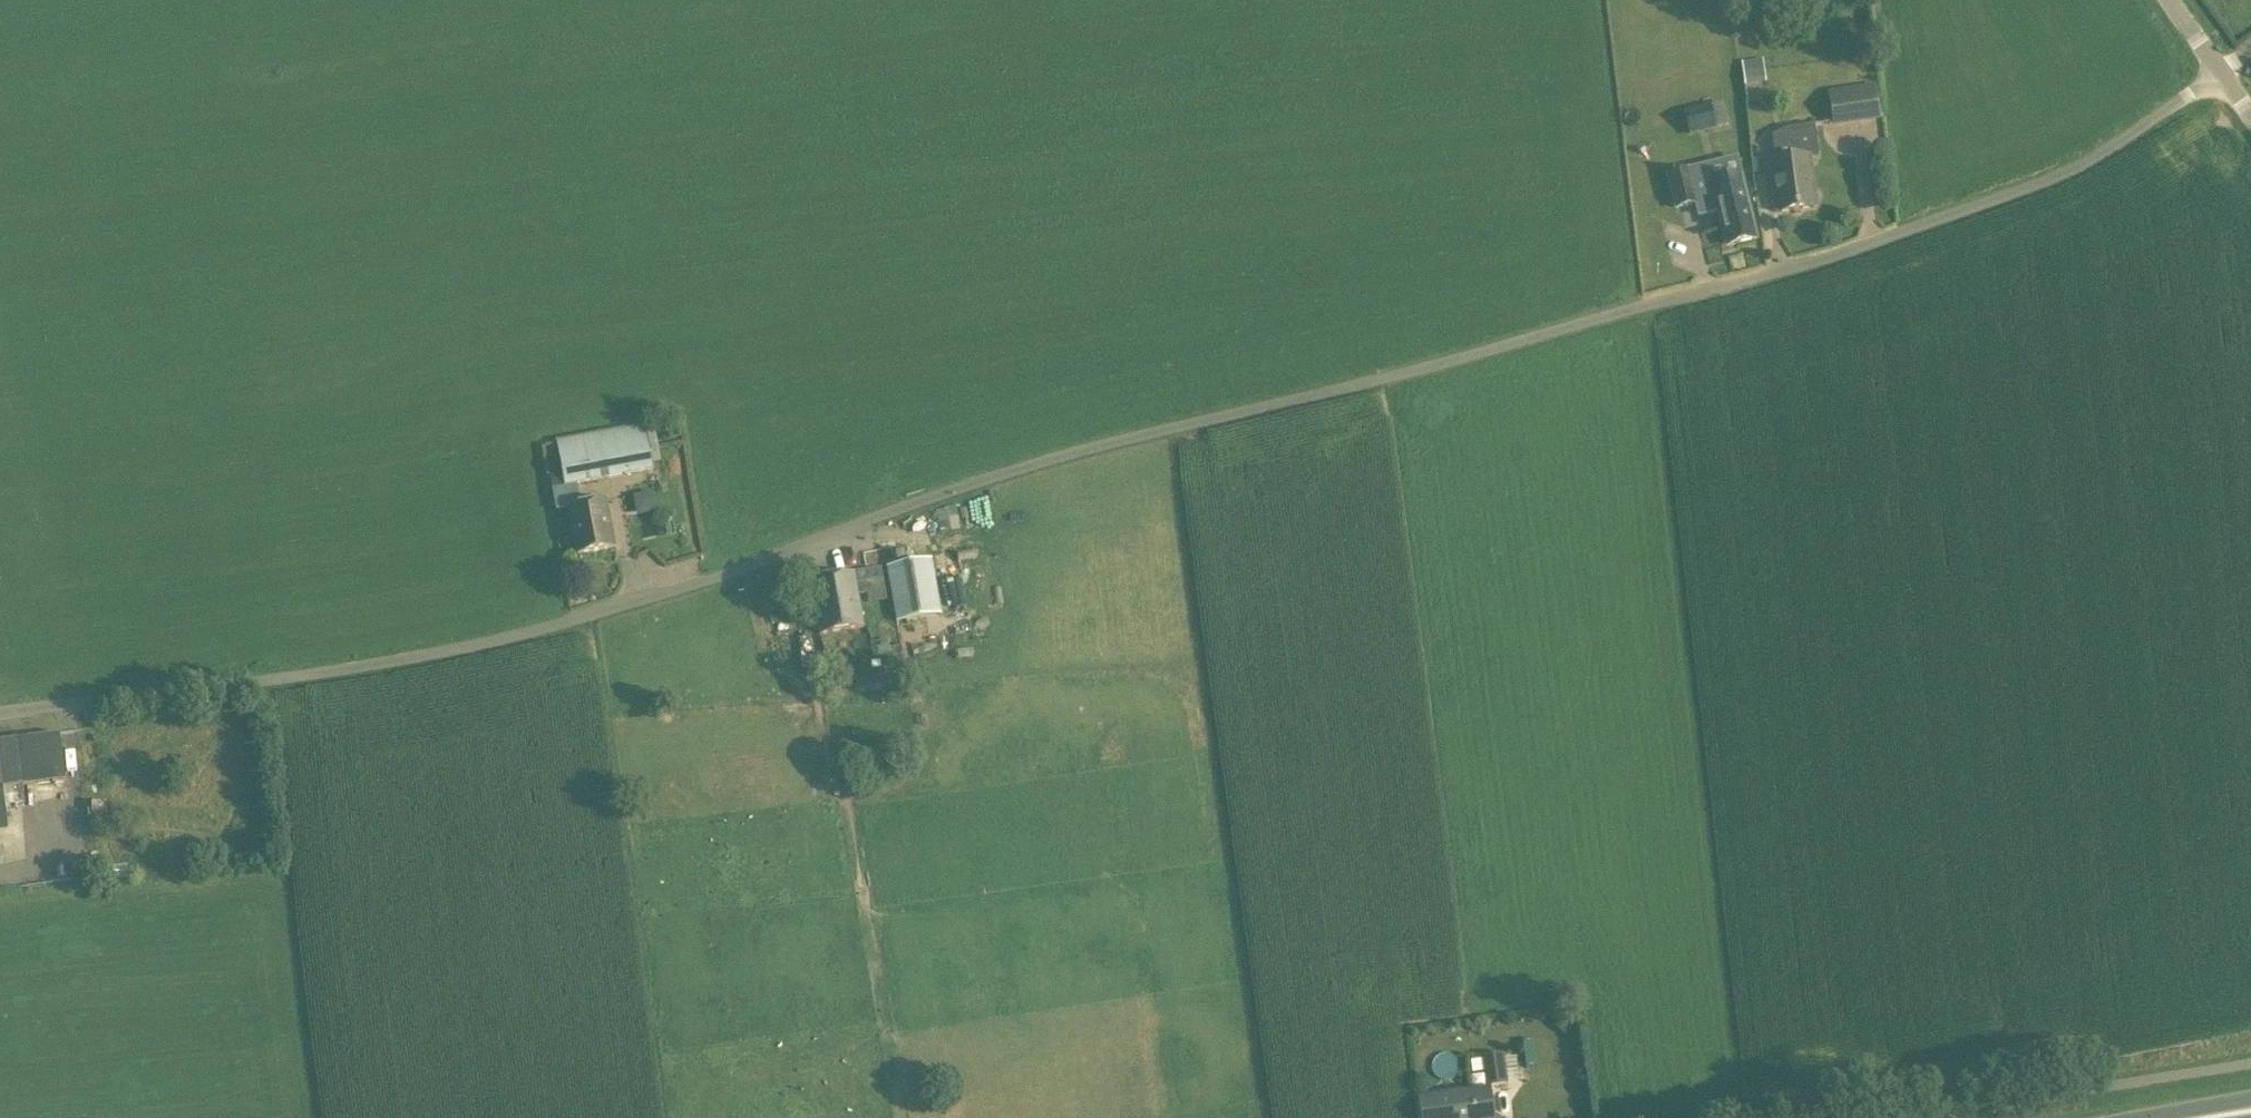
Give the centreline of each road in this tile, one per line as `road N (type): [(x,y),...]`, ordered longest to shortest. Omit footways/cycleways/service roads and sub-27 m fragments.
road 1 (unclassified): [(0,714),(449,651),(656,595),(1023,467),(1859,249),(2035,187),(2218,75)]

